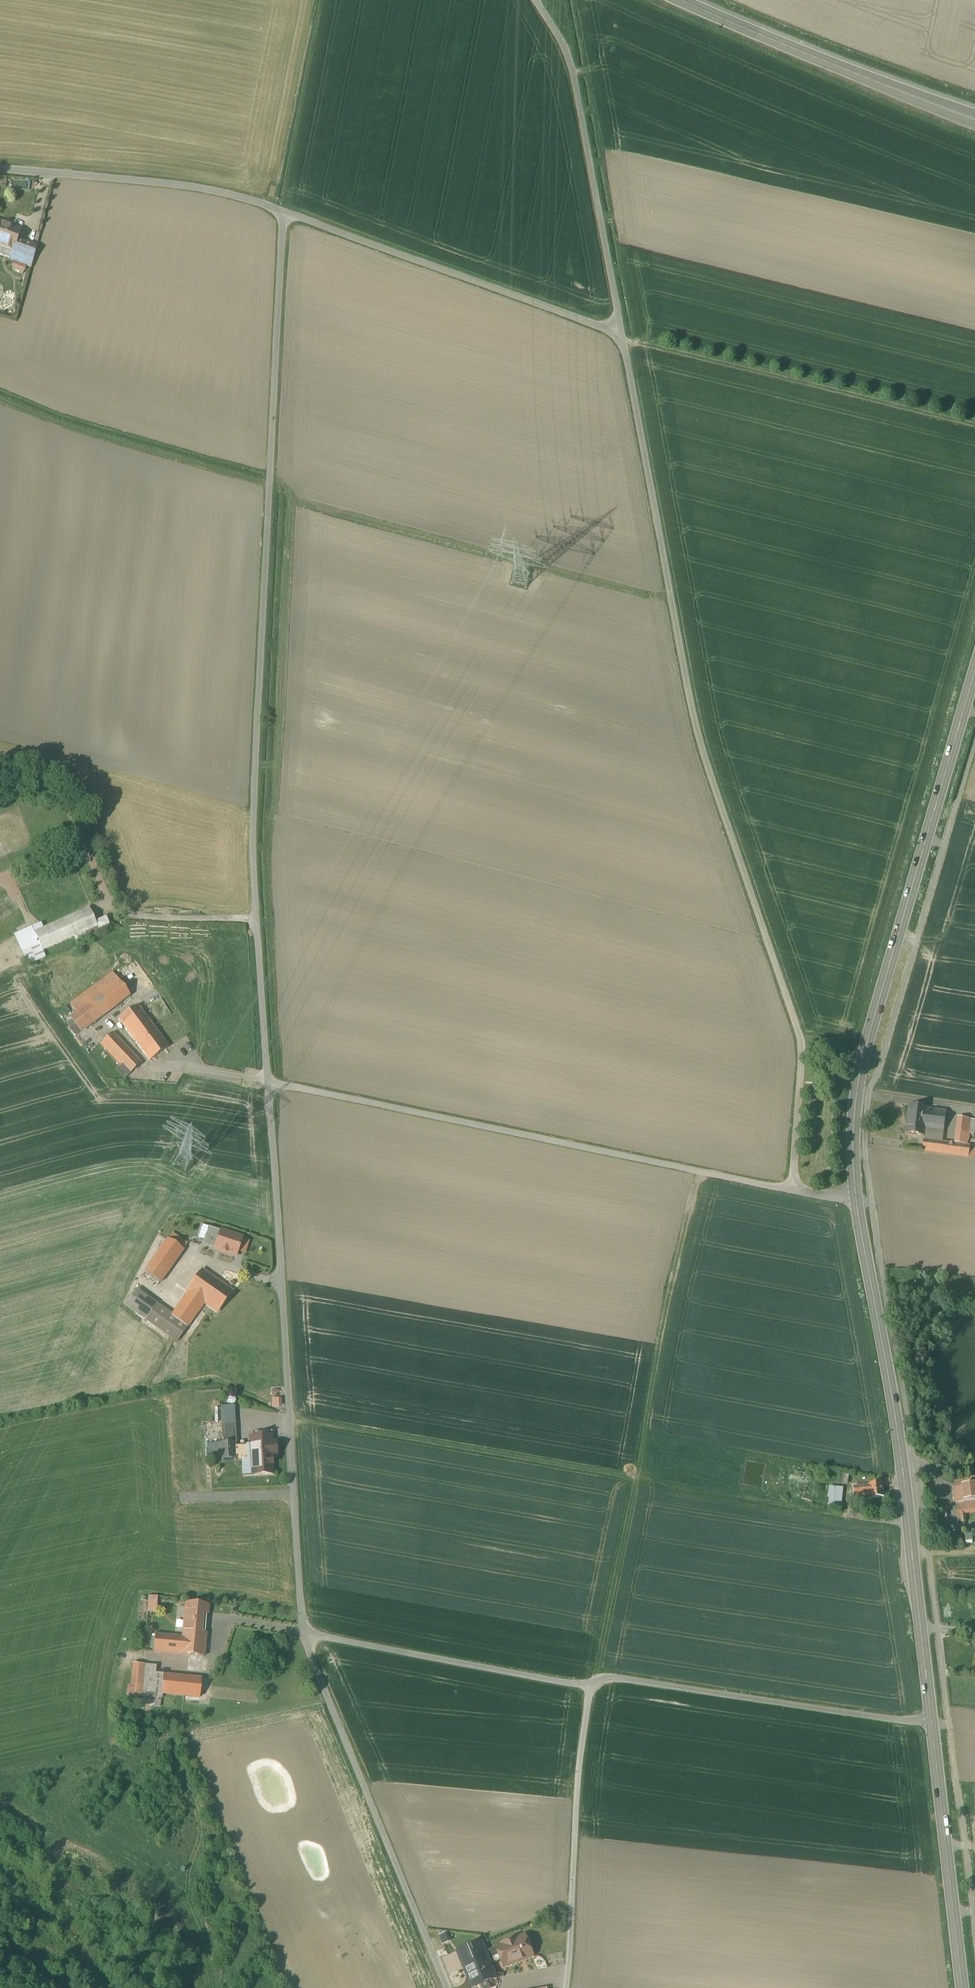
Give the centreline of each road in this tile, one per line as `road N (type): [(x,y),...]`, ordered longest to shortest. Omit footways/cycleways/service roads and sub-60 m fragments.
road 1 (unclassified): [(620,334),(695,724),(801,1042),(792,1191)]
road 2 (unclassified): [(268,1085),(253,800),(283,211)]
road 3 (unclassified): [(304,1634),(268,1085)]
road 4 (secondary): [(974,672),(859,1077),(856,1201)]
road 5 (unclassified): [(268,1085),(792,1191)]
road 6 (secondary): [(856,1201),(897,1432),(932,1724)]
road 7 (unclassified): [(444,1987),(304,1634)]
road 8 (track): [(620,334),(974,425)]
road 9 (unclassified): [(283,211),(620,334)]
road 10 (unclassified): [(586,1687),(621,1681),(932,1724)]
road 11 (unclassified): [(620,334),(572,73),(537,0)]
road 12 (track): [(257,921),(132,919),(109,906),(57,802),(27,794),(0,798)]
road 13 (secondary): [(974,120),(678,0)]
road 14 (unclassified): [(566,1987),(586,1687)]
road 15 (unclassified): [(304,1634),(586,1687)]
road 16 (unclassified): [(0,170),(159,184),(283,211)]
road 17 (secondary): [(932,1724),(962,1987)]

